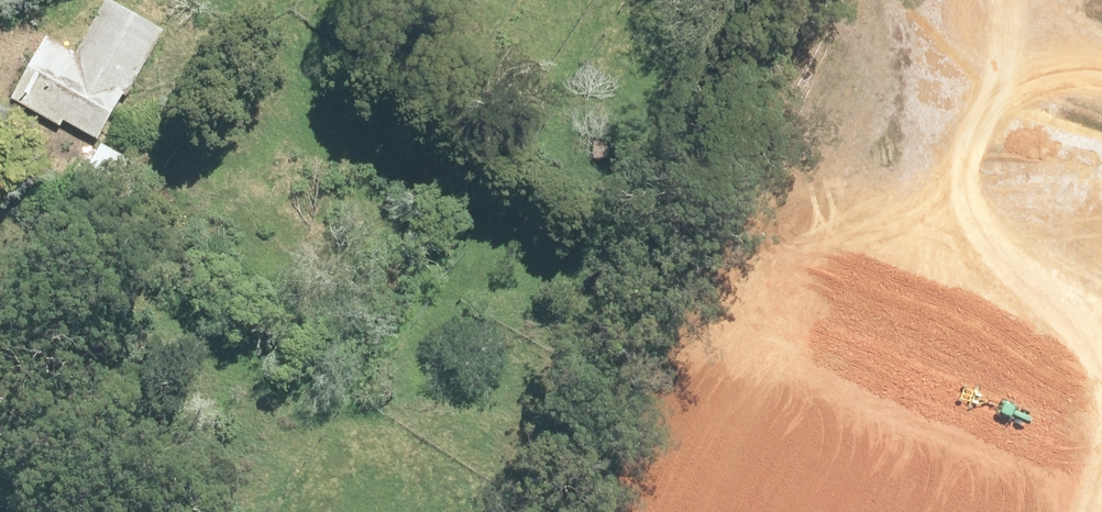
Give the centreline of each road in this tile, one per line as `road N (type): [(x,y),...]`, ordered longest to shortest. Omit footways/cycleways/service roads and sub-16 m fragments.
road 1 (tertiary): [(969,309),(897,269),(184,60),(0,19)]
road 2 (tertiary): [(196,0),(901,209),(990,213)]
road 3 (tertiary): [(1101,371),(1065,379),(1034,375),(1005,360),(969,309)]
road 4 (tertiary): [(990,213),(1035,185),(1064,180),(1101,189)]

